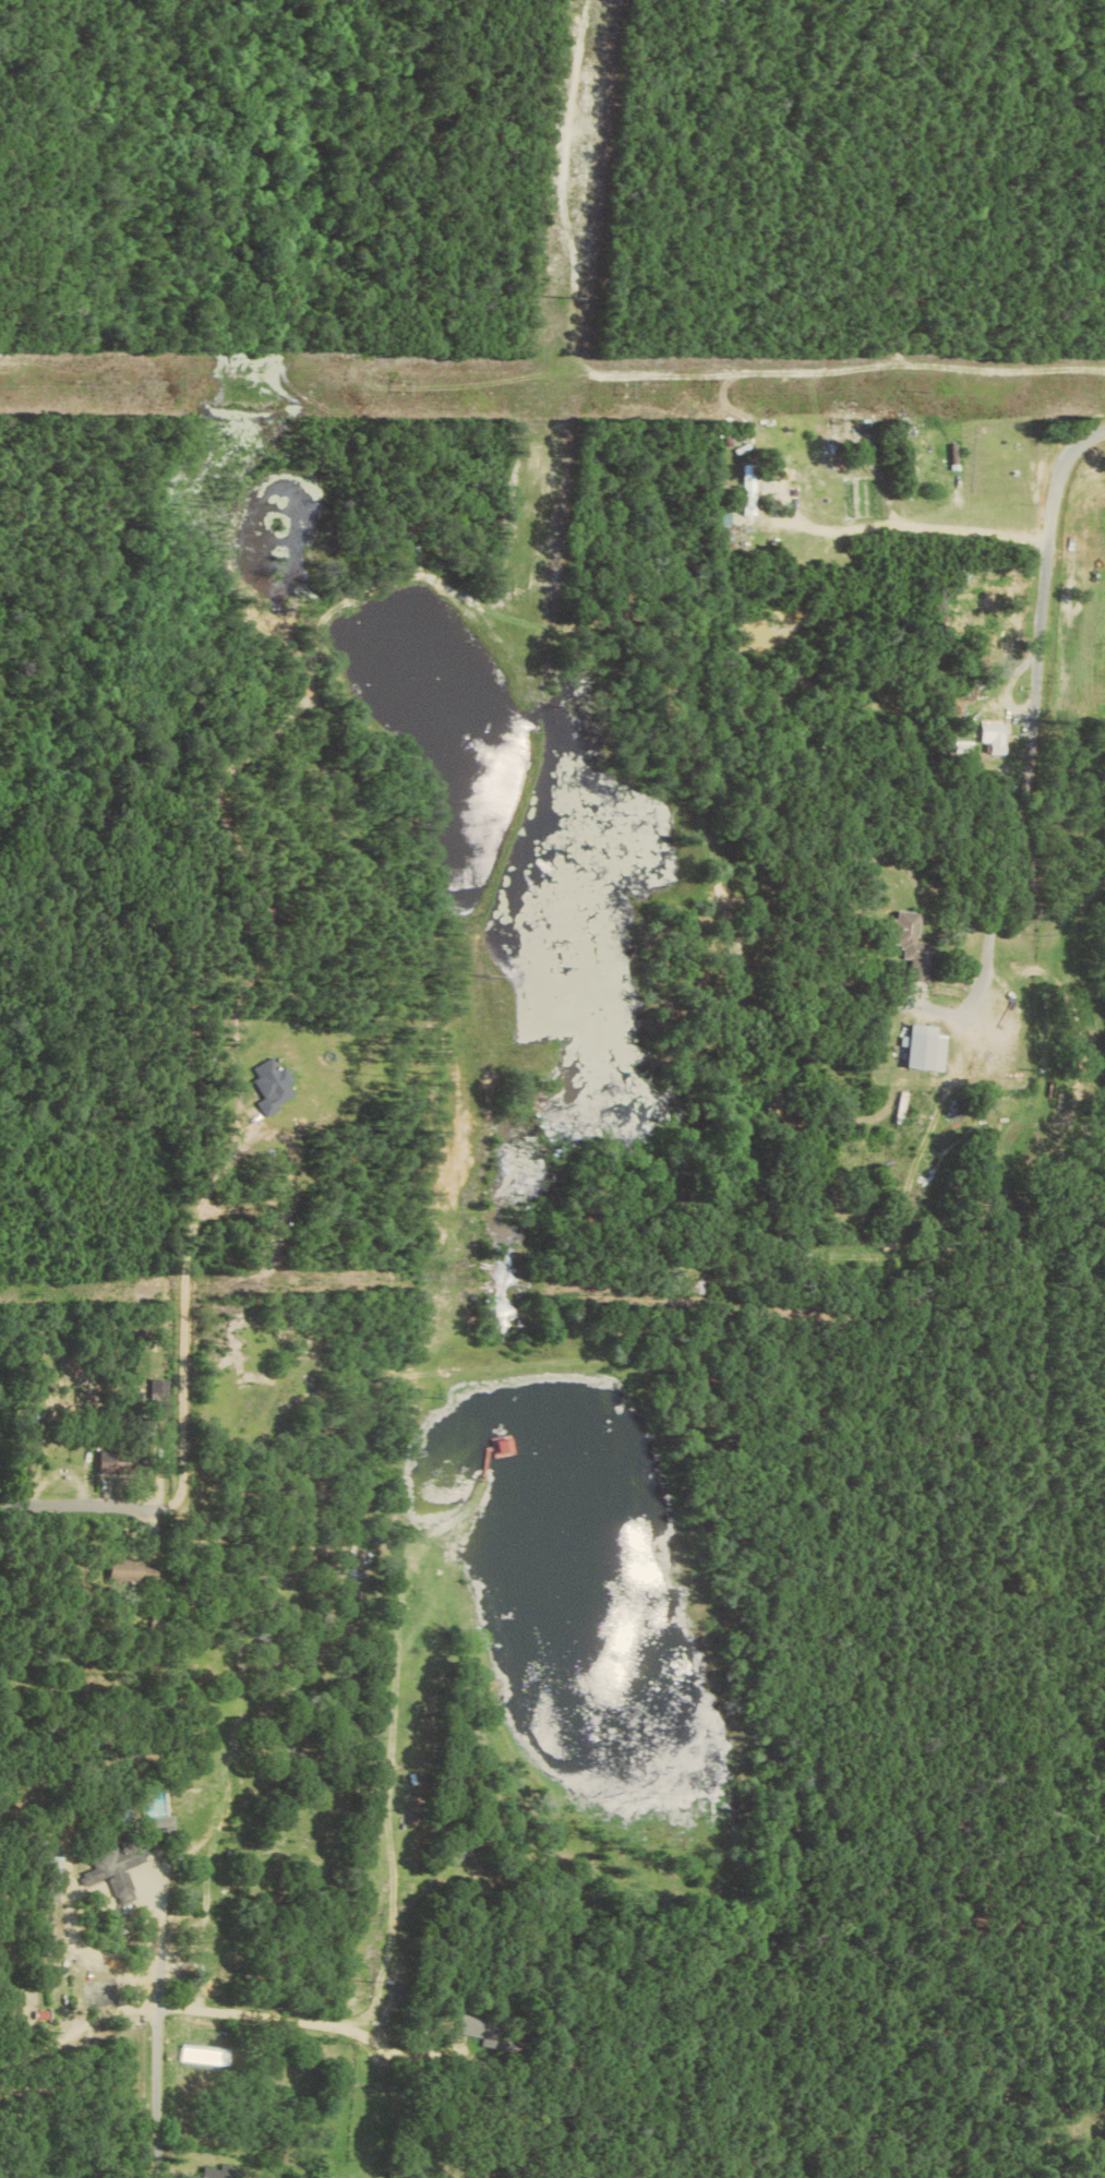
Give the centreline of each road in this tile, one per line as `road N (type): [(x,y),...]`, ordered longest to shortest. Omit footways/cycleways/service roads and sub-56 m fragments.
road 1 (residential): [(971,1013),(1024,819),(1057,507),(1067,467),(1104,431)]
road 2 (residential): [(159,2177),(156,1887)]
road 3 (residential): [(151,1518),(0,1511)]

